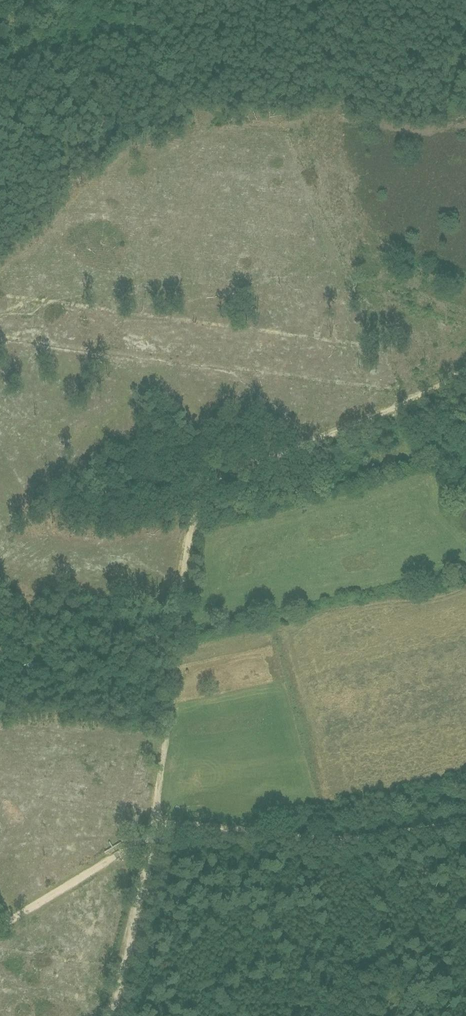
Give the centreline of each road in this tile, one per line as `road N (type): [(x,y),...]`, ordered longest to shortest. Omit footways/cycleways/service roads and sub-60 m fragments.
road 1 (track): [(154,831),(197,502),(224,475),(308,443)]
road 2 (track): [(465,822),(354,838),(179,825),(154,831)]
road 3 (track): [(154,831),(111,1015)]
road 4 (track): [(154,831),(0,927)]
road 5 (track): [(308,443),(465,371)]

